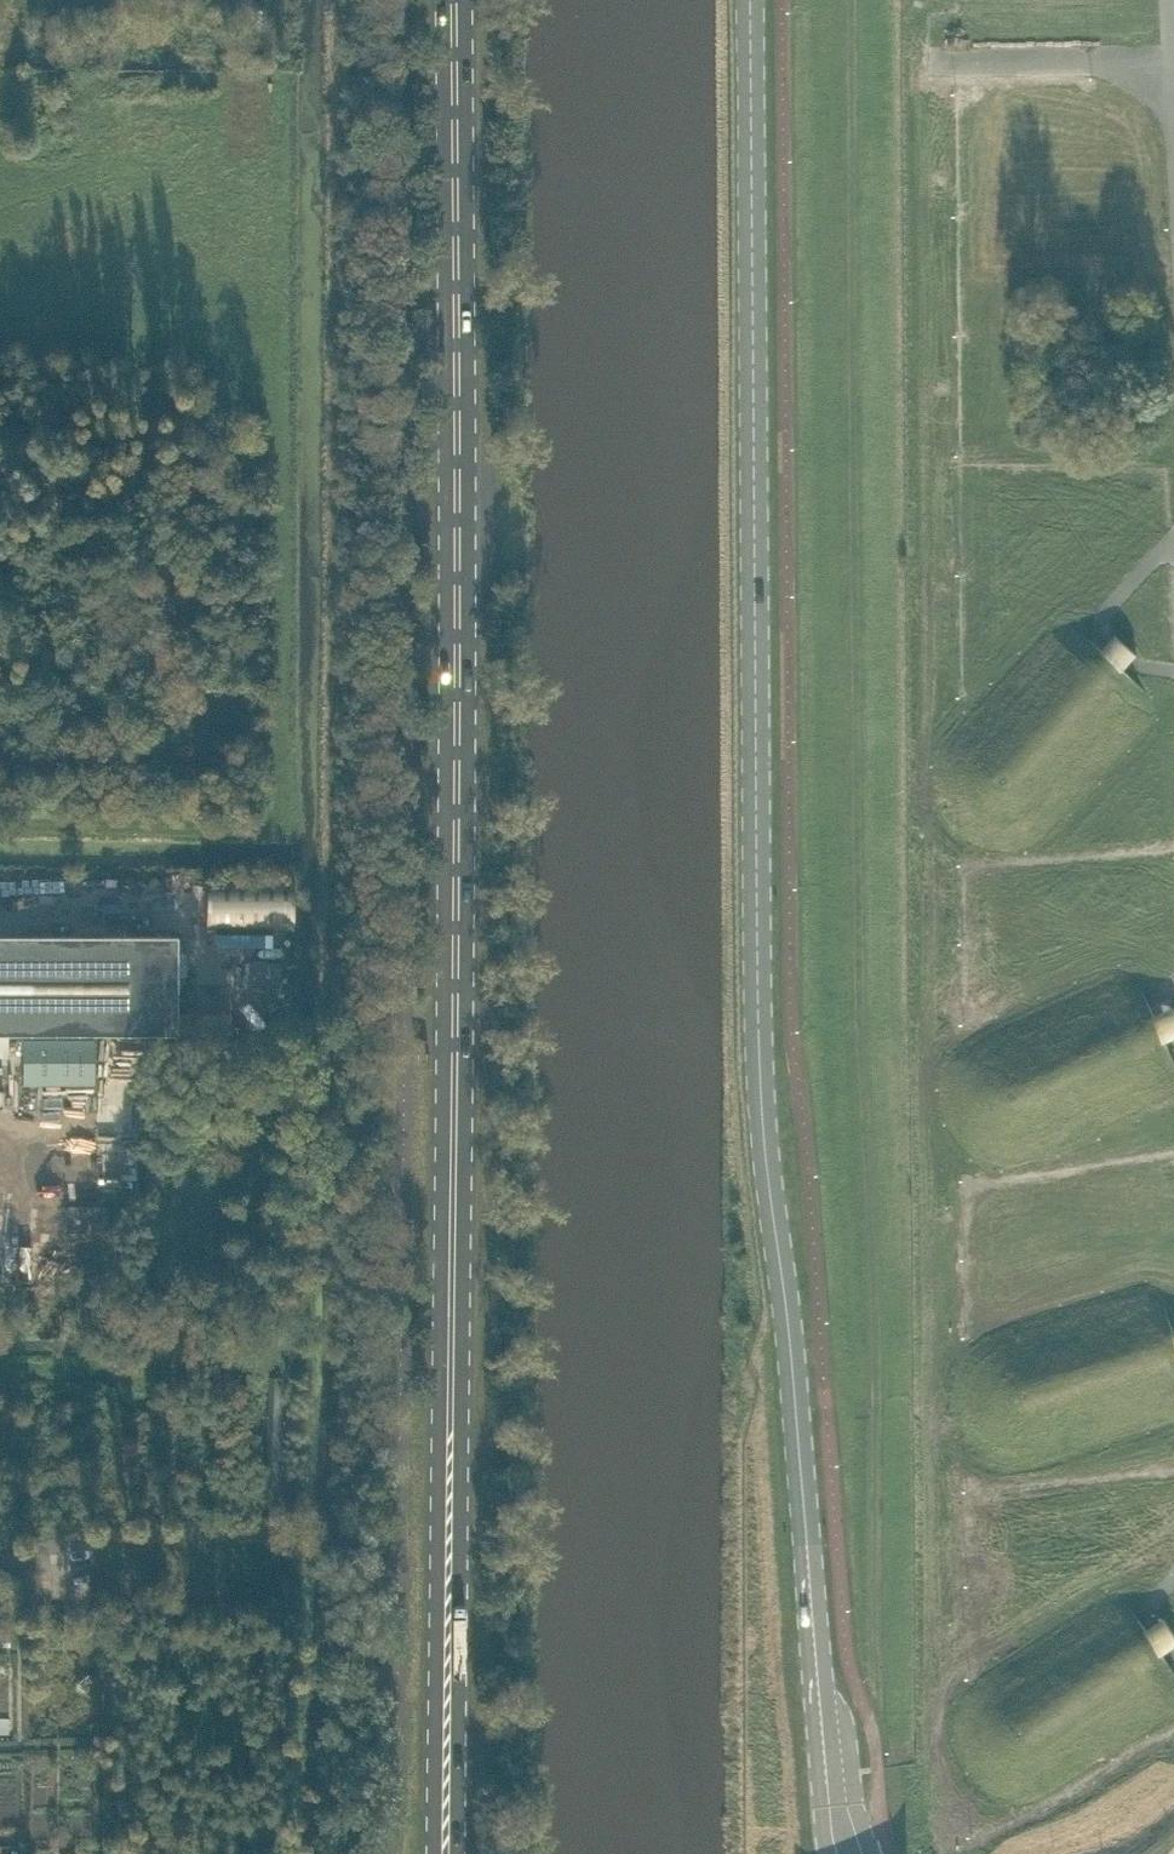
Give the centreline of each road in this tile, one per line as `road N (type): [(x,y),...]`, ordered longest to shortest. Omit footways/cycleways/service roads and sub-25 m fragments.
road 1 (primary): [(448,1853),(459,920),(456,0)]
road 2 (unclassified): [(752,0),(760,1035),(809,1543)]
road 3 (unclassified): [(809,1543),(804,1574),(830,1853)]
road 4 (unclassified): [(873,1853),(857,1804),(849,1728),(829,1690)]
road 5 (unclassified): [(850,1853),(829,1690)]
road 6 (unclassified): [(829,1690),(809,1543)]

